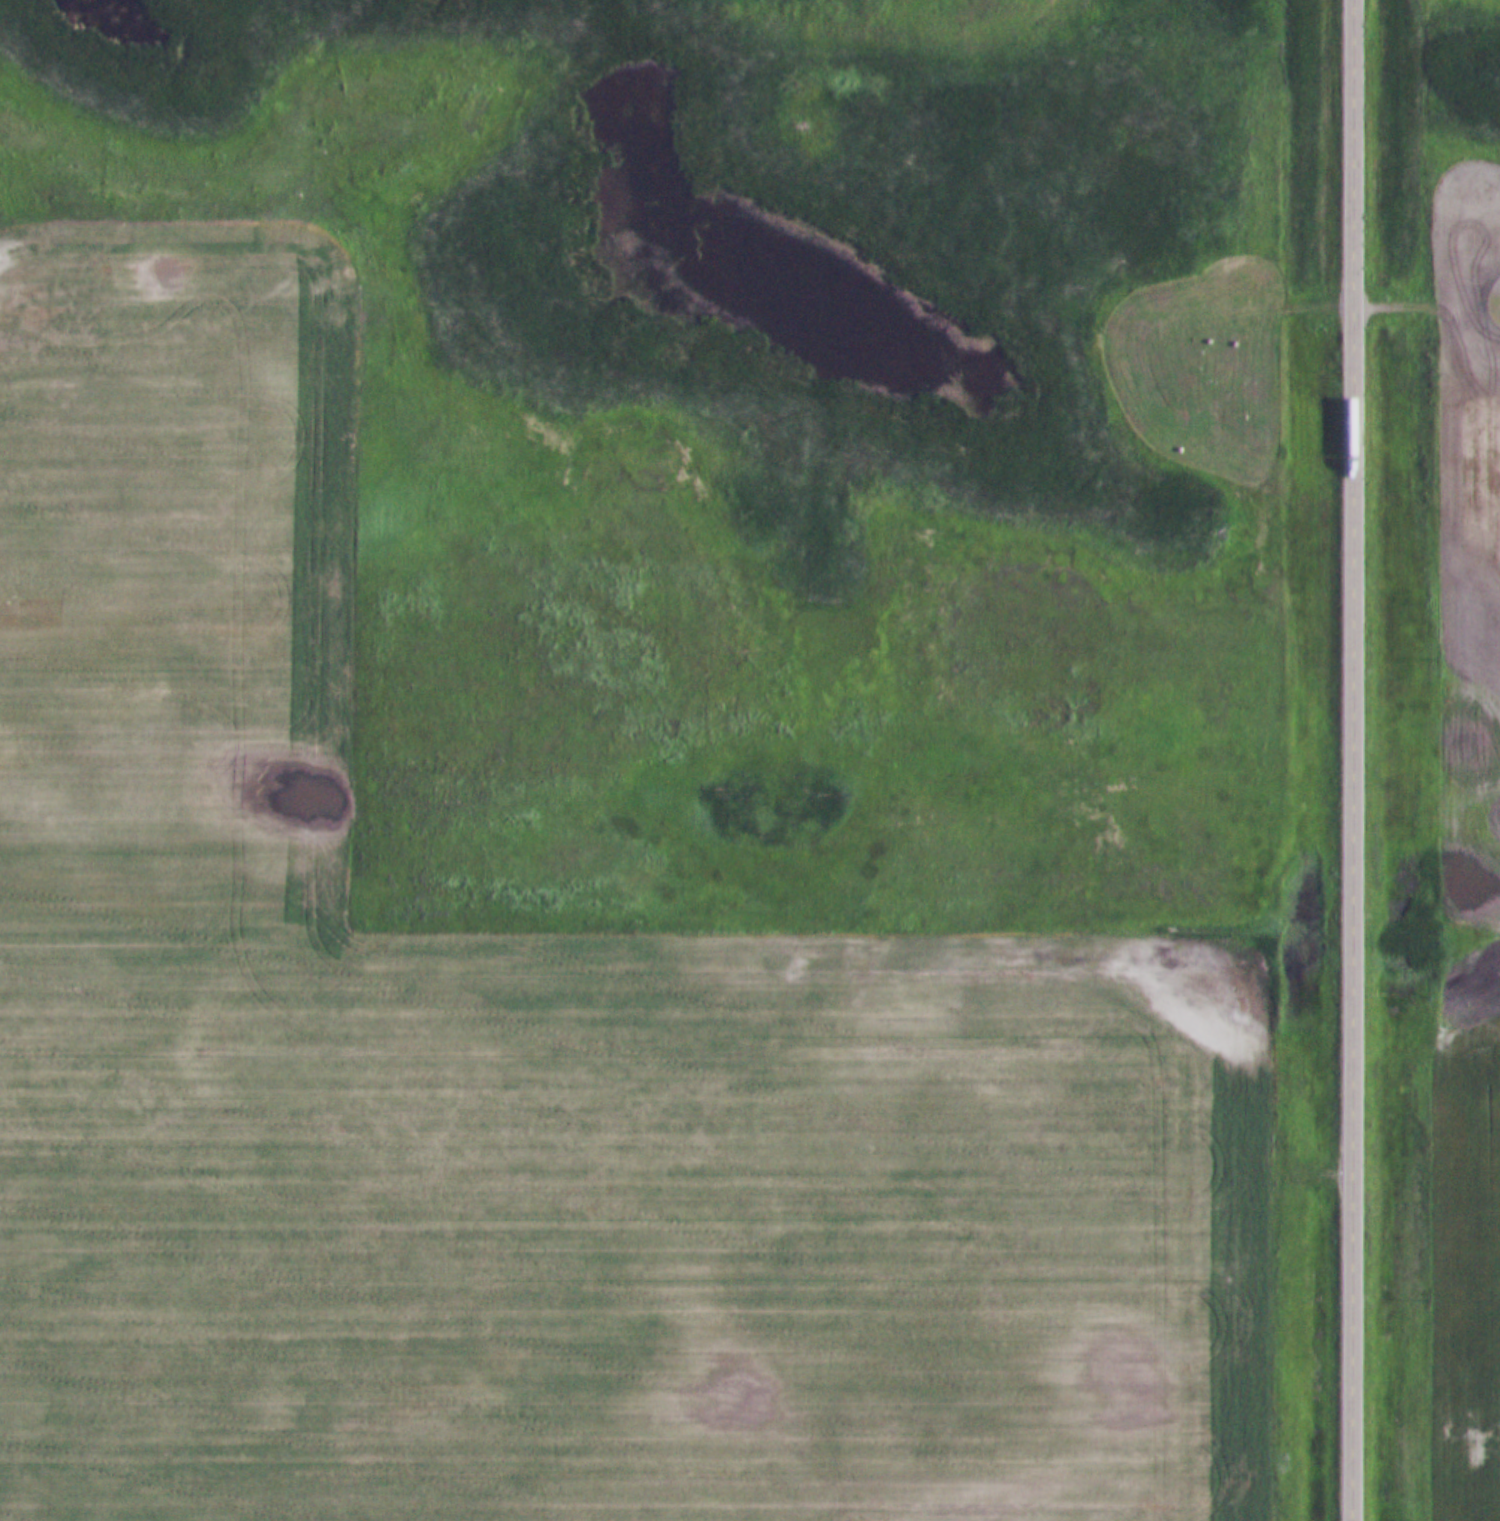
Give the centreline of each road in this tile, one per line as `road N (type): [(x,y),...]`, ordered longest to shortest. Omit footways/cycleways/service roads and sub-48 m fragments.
road 1 (primary): [(1350,1520),(1353,0)]

